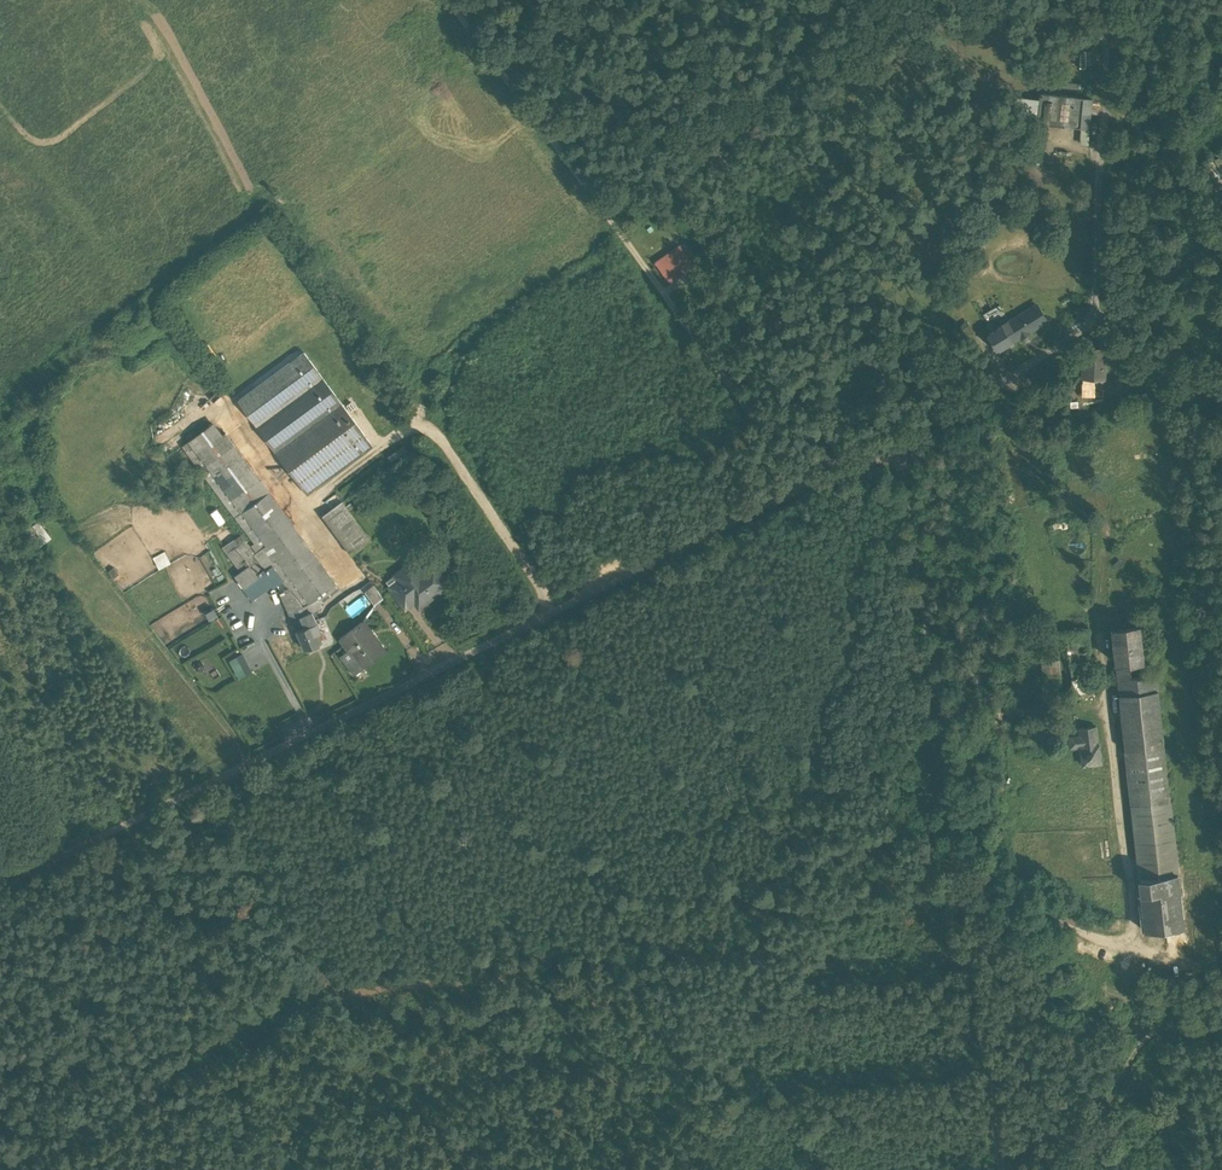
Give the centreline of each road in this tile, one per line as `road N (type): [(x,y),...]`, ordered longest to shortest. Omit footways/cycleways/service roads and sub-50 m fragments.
road 1 (unclassified): [(1001,1169),(904,440)]
road 2 (track): [(552,612),(0,888)]
road 3 (track): [(1089,326),(1109,0)]
road 4 (track): [(803,488),(552,612)]
road 5 (track): [(644,264),(493,57)]
road 6 (track): [(1077,1169),(1143,1042),(1163,1029),(1221,1021)]
road 7 (track): [(552,612),(430,430)]
road 8 (track): [(1221,238),(1089,326)]

